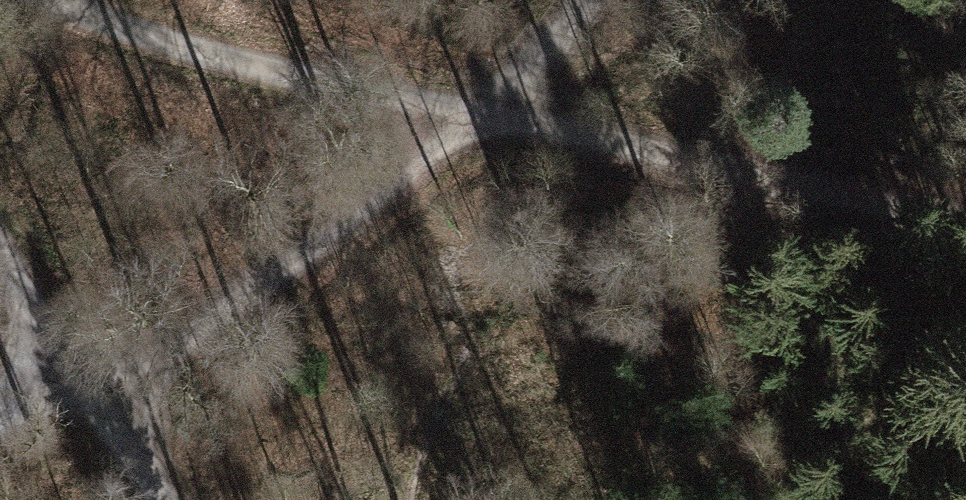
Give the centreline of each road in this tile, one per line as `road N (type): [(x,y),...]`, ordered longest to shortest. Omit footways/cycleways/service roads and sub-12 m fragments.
road 1 (track): [(499,105),(334,238),(209,319),(71,389)]
road 2 (track): [(965,209),(499,105)]
road 3 (track): [(499,105),(77,0)]
road 4 (track): [(0,257),(71,389)]
road 5 (track): [(71,389),(157,499)]
road 6 (track): [(590,0),(499,105)]

